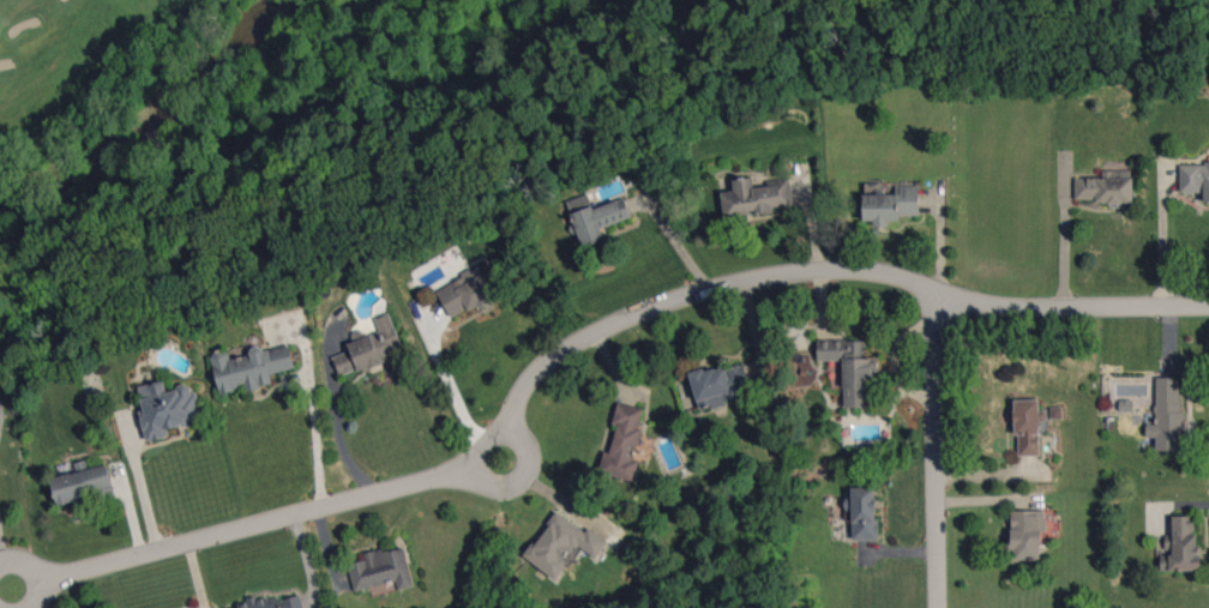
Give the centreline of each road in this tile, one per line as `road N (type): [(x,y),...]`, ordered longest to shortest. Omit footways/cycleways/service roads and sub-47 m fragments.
road 1 (residential): [(1208,307),(988,305),(846,272),(735,284),(646,311),(571,349),(479,453),(416,486),(42,576)]
road 2 (residential): [(943,607),(938,291)]

